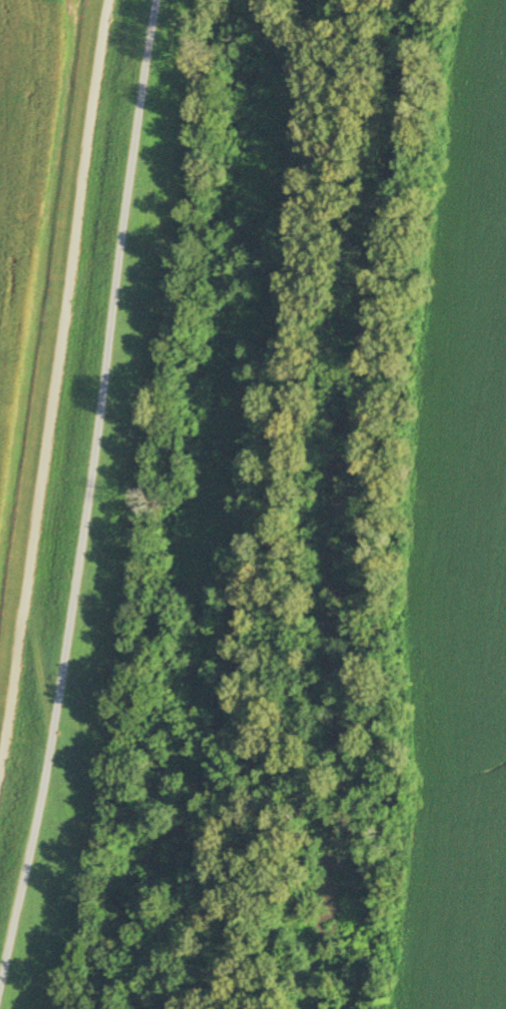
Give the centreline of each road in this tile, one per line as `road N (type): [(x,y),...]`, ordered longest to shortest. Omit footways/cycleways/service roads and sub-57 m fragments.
road 1 (track): [(0,1008),(67,691),(164,0)]
road 2 (residential): [(0,744),(110,0)]

